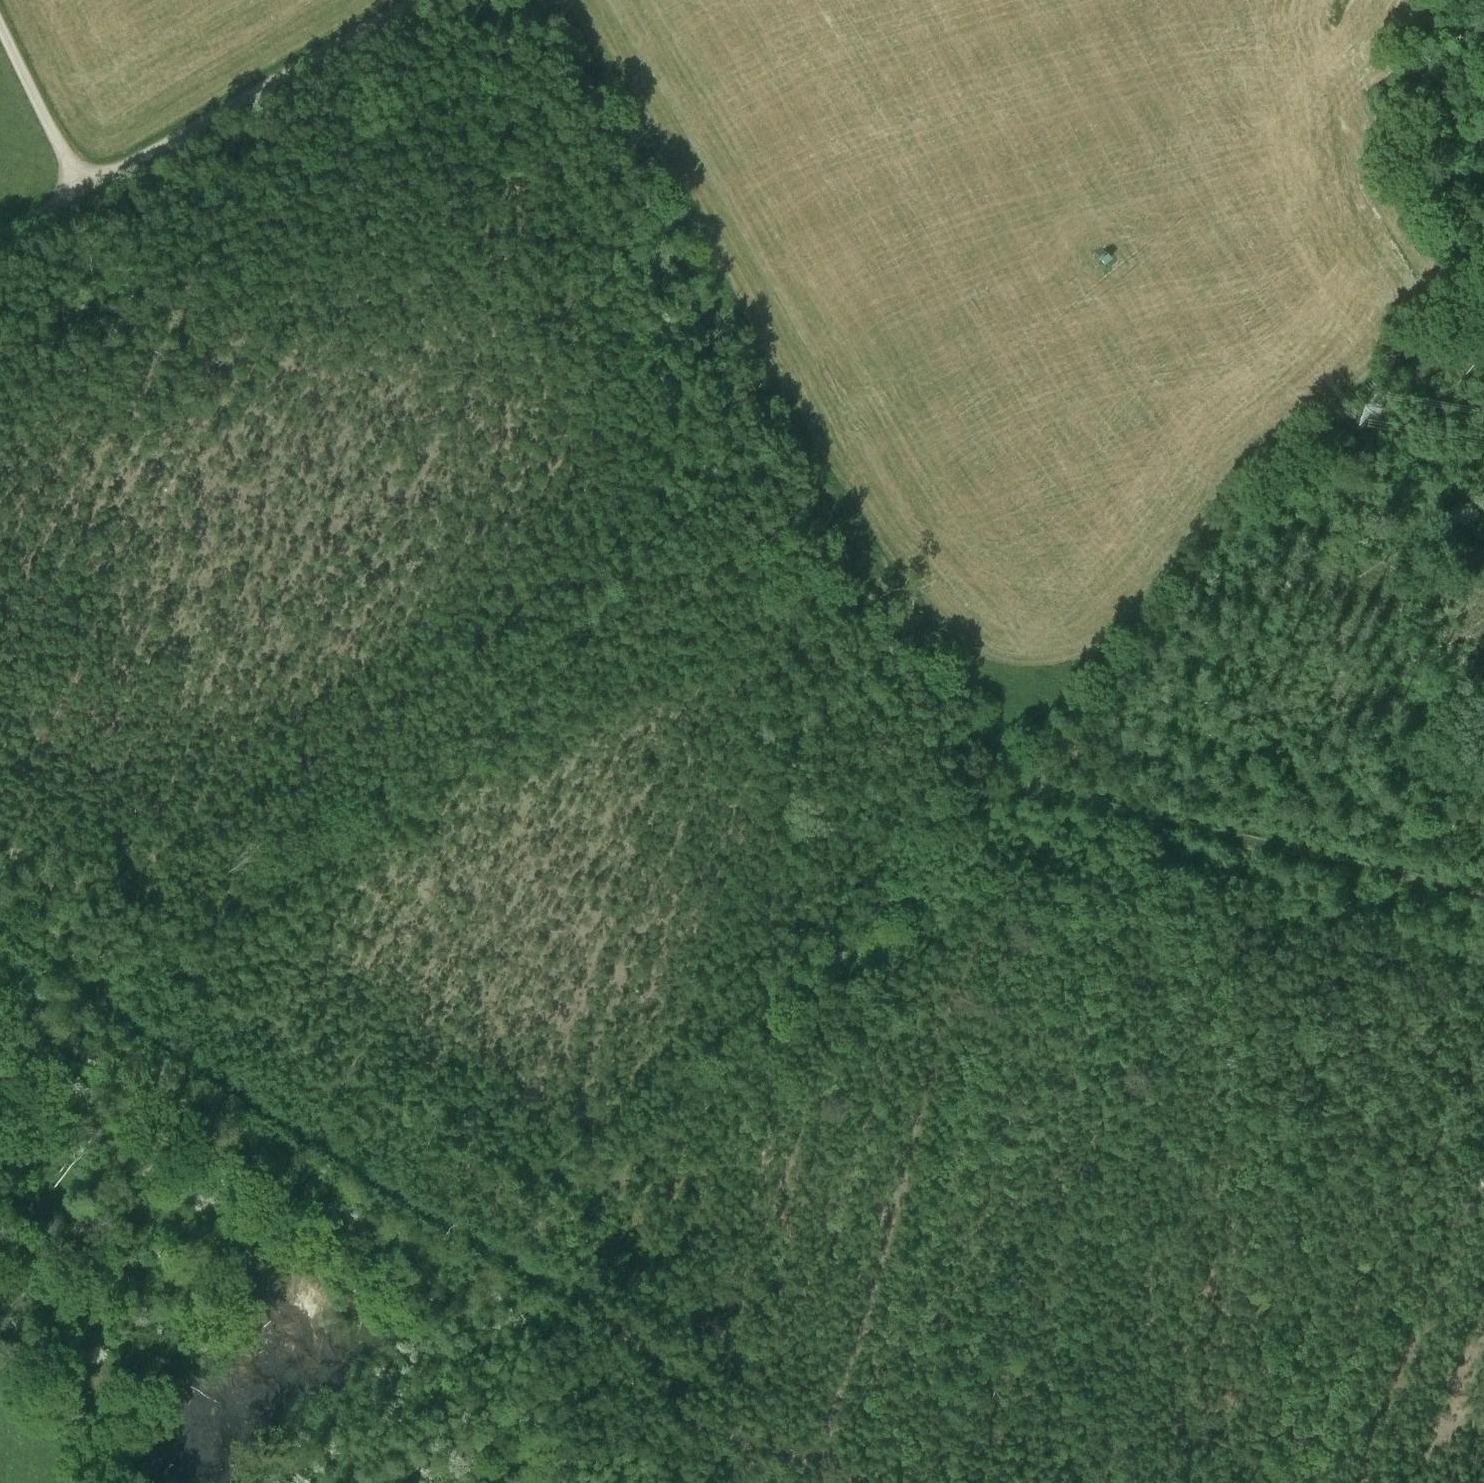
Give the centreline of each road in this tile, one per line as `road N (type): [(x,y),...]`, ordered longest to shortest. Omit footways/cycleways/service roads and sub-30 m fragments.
road 1 (track): [(0,233),(78,184),(147,158),(413,0)]
road 2 (track): [(0,22),(78,184)]

